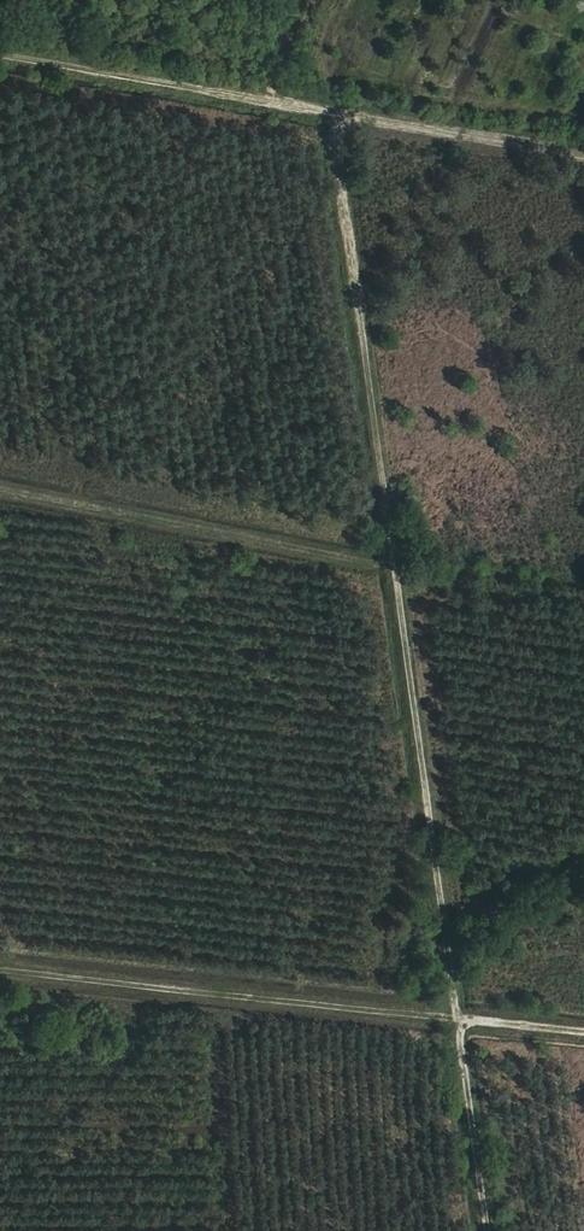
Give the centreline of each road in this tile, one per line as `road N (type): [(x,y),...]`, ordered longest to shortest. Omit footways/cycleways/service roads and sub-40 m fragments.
road 1 (track): [(488,1230),(340,113)]
road 2 (track): [(583,157),(0,53)]
road 3 (track): [(0,970),(583,1032)]
road 4 (track): [(400,568),(0,495)]

